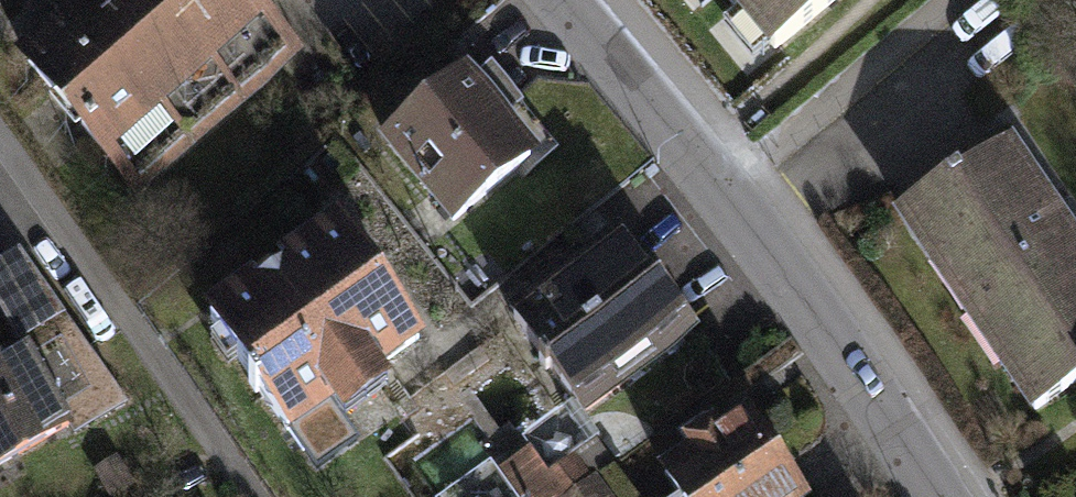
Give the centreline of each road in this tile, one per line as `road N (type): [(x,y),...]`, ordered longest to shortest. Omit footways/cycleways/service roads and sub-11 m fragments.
road 1 (residential): [(561,0),(750,227),(936,496)]

